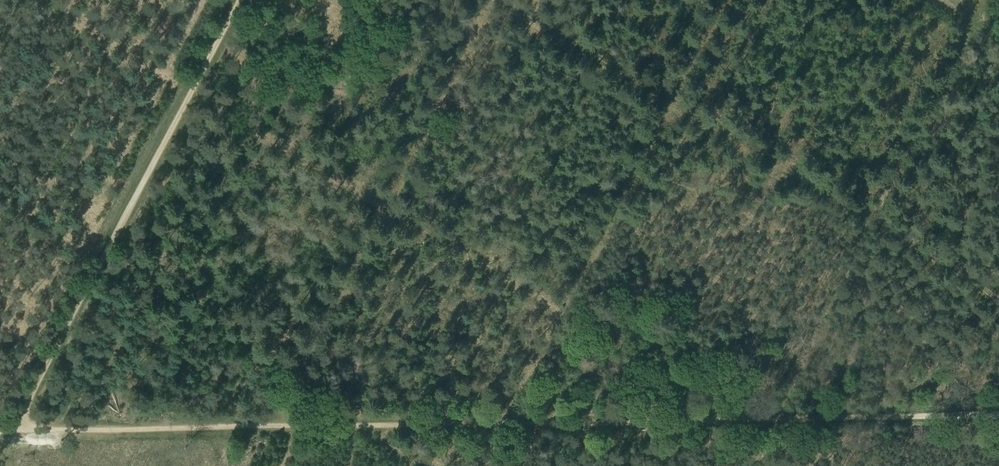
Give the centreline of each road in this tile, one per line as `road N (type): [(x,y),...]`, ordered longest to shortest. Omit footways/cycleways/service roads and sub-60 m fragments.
road 1 (track): [(13,430),(998,414)]
road 2 (track): [(44,371),(191,93)]
road 3 (track): [(998,295),(873,221),(933,107)]

